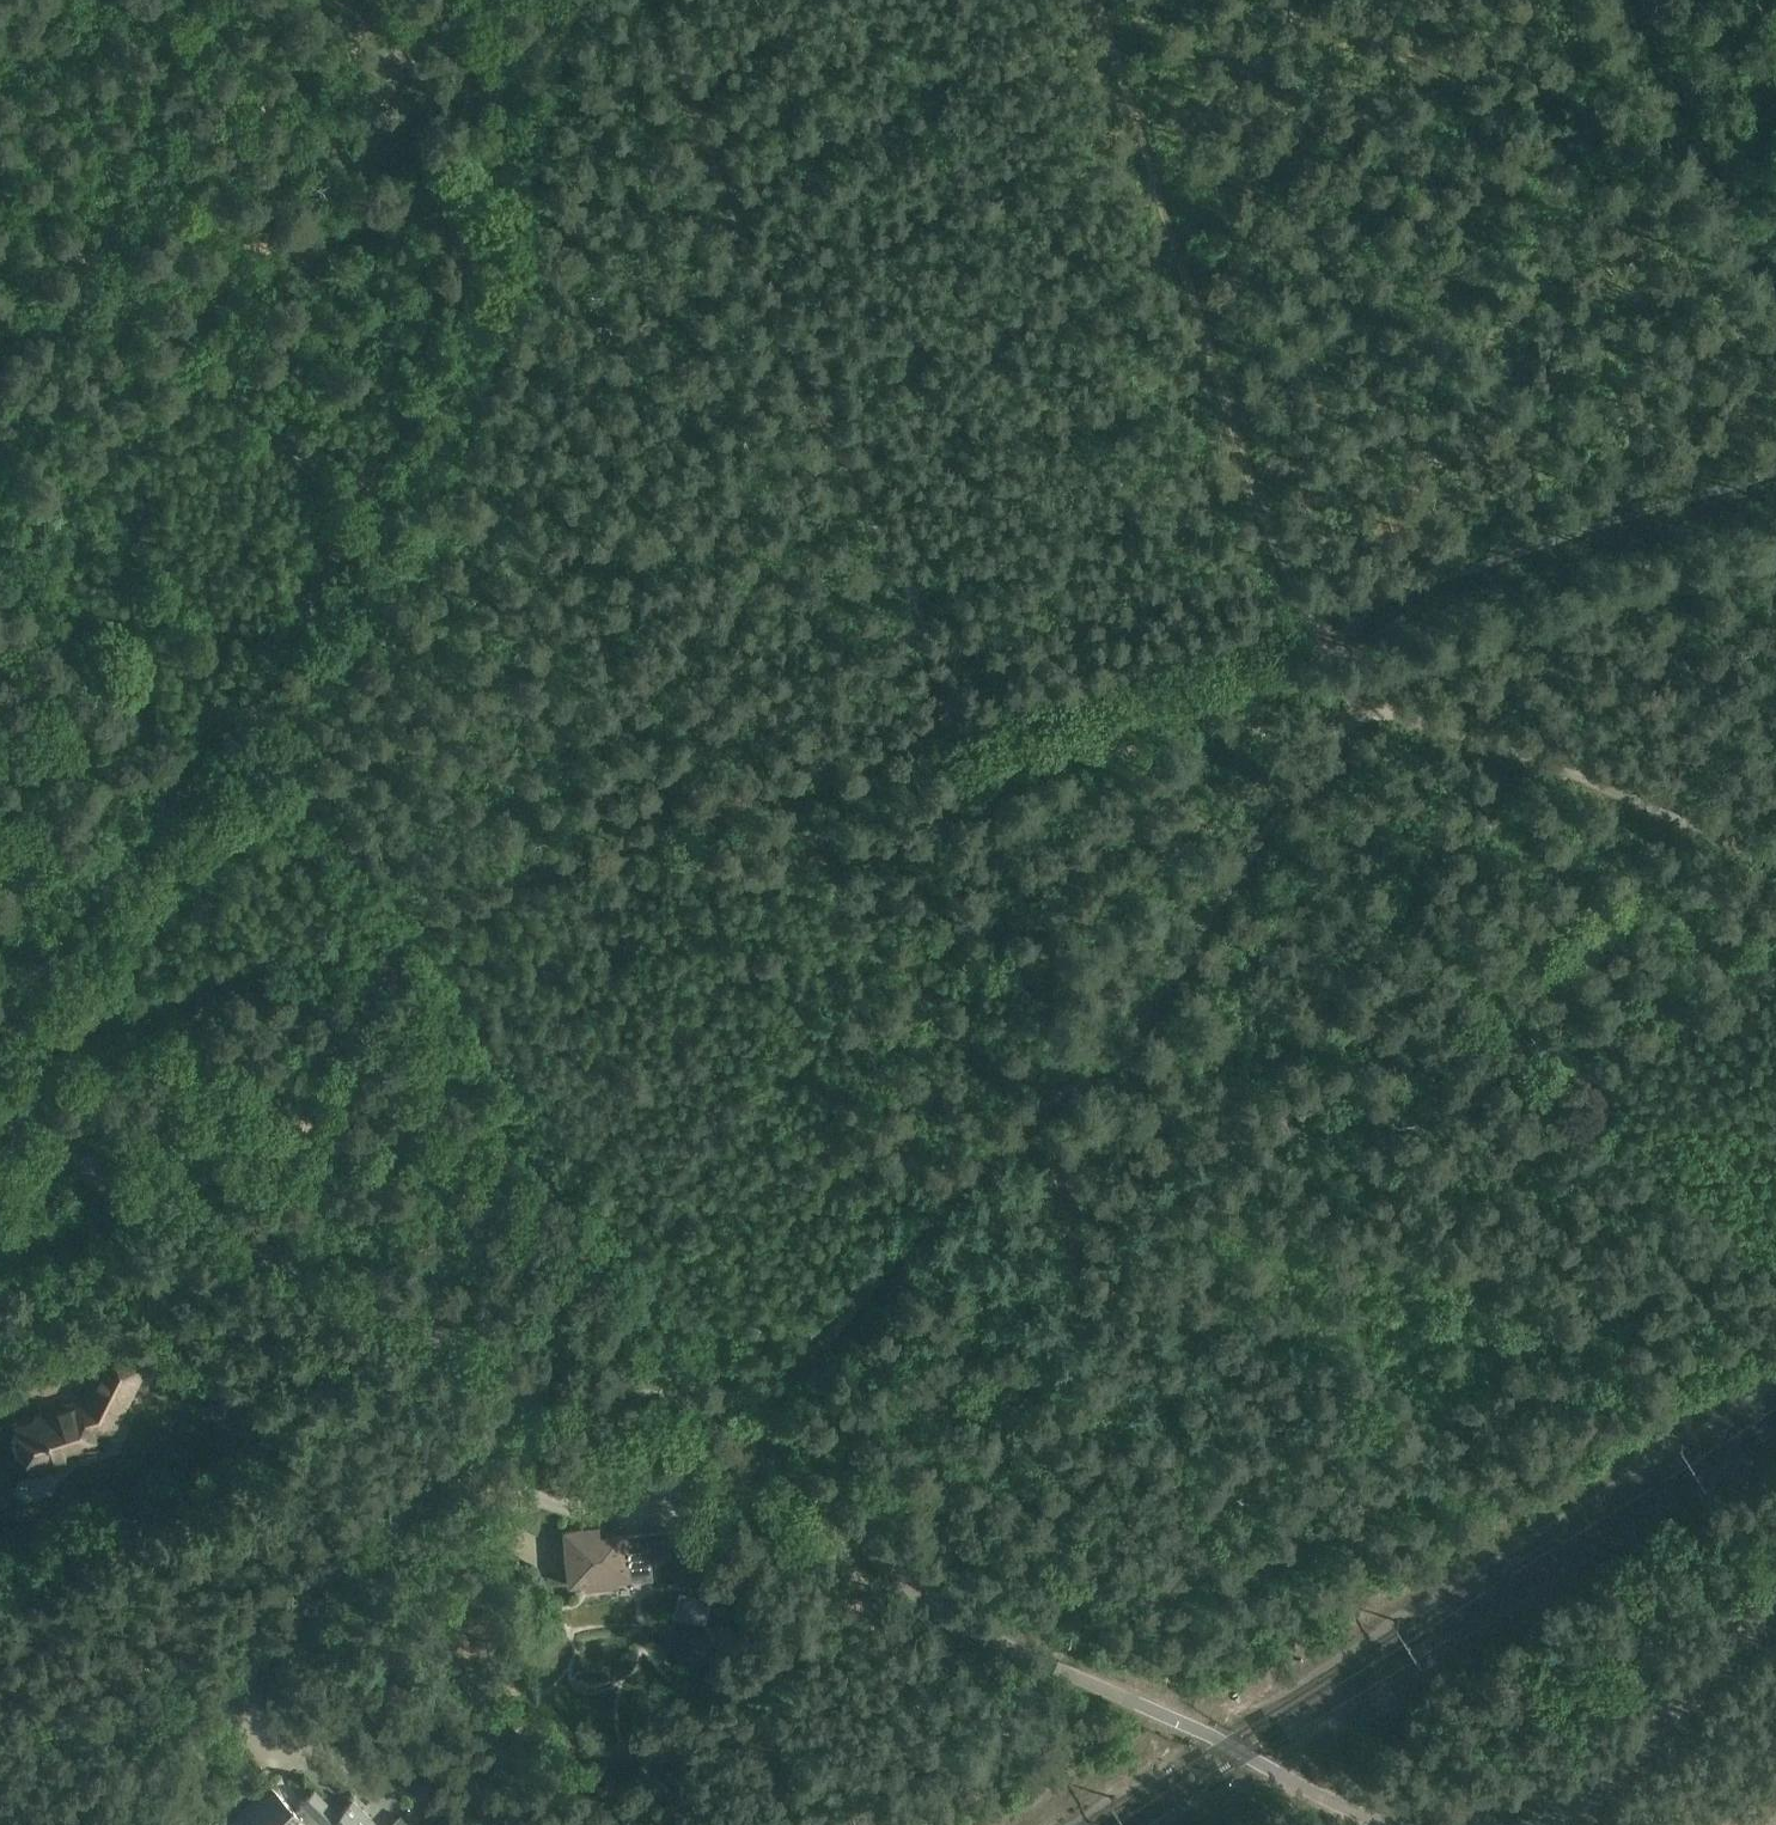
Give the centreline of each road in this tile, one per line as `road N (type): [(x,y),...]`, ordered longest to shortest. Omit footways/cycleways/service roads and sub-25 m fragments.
road 1 (track): [(61,1032),(1775,471)]
road 2 (unclassified): [(1387,1824),(930,1595),(771,1445),(711,1409),(544,1389),(137,1190)]
road 3 (track): [(1350,697),(1347,723),(1145,1018),(1091,1076),(976,1158),(754,1431)]
road 4 (track): [(698,1404),(683,1371),(264,778),(239,725)]
road 5 (track): [(956,734),(930,637),(754,269),(658,0)]
road 6 (track): [(1098,0),(1282,565),(1328,637),(1350,697)]
road 7 (track): [(364,497),(431,352),(531,0)]
road 8 (track): [(364,497),(341,485),(0,178)]
road 9 (track): [(1350,697),(1775,854)]
road 10 (track): [(0,1018),(239,725)]
road 11 (unclassified): [(1775,1601),(1598,1791),(1540,1824)]
road 12 (track): [(1775,262),(1644,0)]
road 13 (track): [(239,725),(364,497)]
road 14 (track): [(404,0),(462,34),(569,39)]
road 15 (unclassified): [(137,1190),(0,1120)]
road 16 (unclassified): [(0,1244),(102,1218),(137,1190)]

